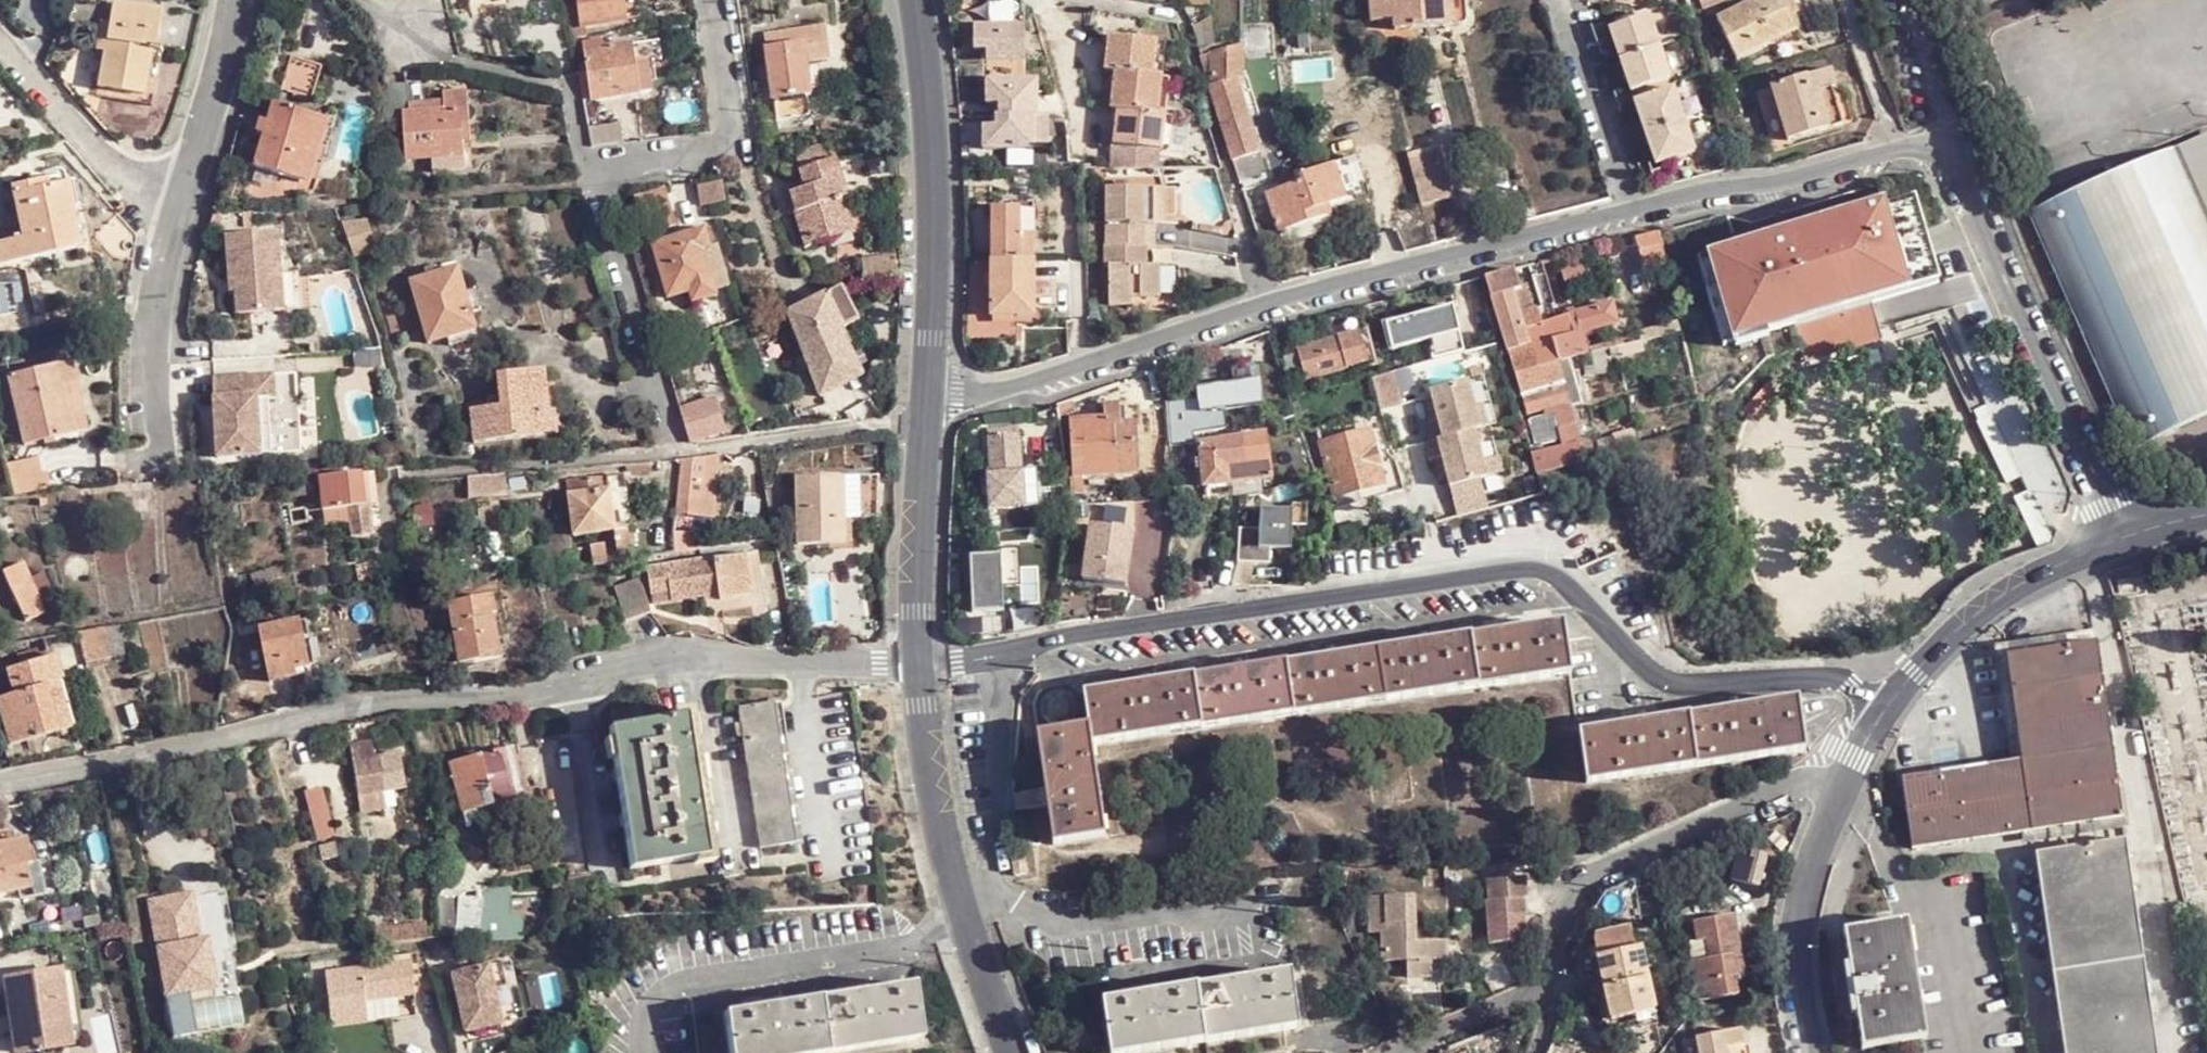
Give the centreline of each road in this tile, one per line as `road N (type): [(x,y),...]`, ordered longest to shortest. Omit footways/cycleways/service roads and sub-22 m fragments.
road 1 (residential): [(917,663),(1523,573),(1552,576),(1575,591),(1641,666),(1679,691),(1826,684),(1841,687),(1874,726)]
road 2 (residential): [(0,779),(378,704),(514,695),(658,659),(917,663)]
road 3 (residential): [(2127,541),(1953,159),(1940,150),(1914,144),(1771,184),(1623,211)]
road 4 (residential): [(673,454),(599,201),(601,179),(723,147),(729,126),(709,0)]
road 5 (tertiary): [(924,408),(931,196),(911,0)]
road 6 (tertiary): [(1009,1052),(932,792),(917,663)]
road 7 (residential): [(1839,792),(1800,786),(1577,886),(1555,913),(1547,991)]
road 8 (residential): [(1270,299),(1020,386),(946,397),(924,408)]
road 9 (residential): [(1623,211),(1270,299)]
road 10 (residential): [(2127,541),(1994,597),(1919,668),(1874,726)]
road 11 (residential): [(1839,792),(1798,912),(1799,986),(1813,1052)]
road 12 (residential): [(410,475),(673,454)]
road 13 (residential): [(170,204),(153,315),(157,464)]
road 14 (residential): [(673,454),(893,423),(924,408)]
road 15 (tertiary): [(917,663),(924,408)]
road 16 (residential): [(170,204),(101,163),(0,42)]
road 17 (residential): [(1547,0),(1623,211)]
road 18 (residential): [(227,0),(170,204)]
road 19 (residential): [(1392,1052),(1547,991)]
road 20 (residential): [(1270,299),(1225,170)]

